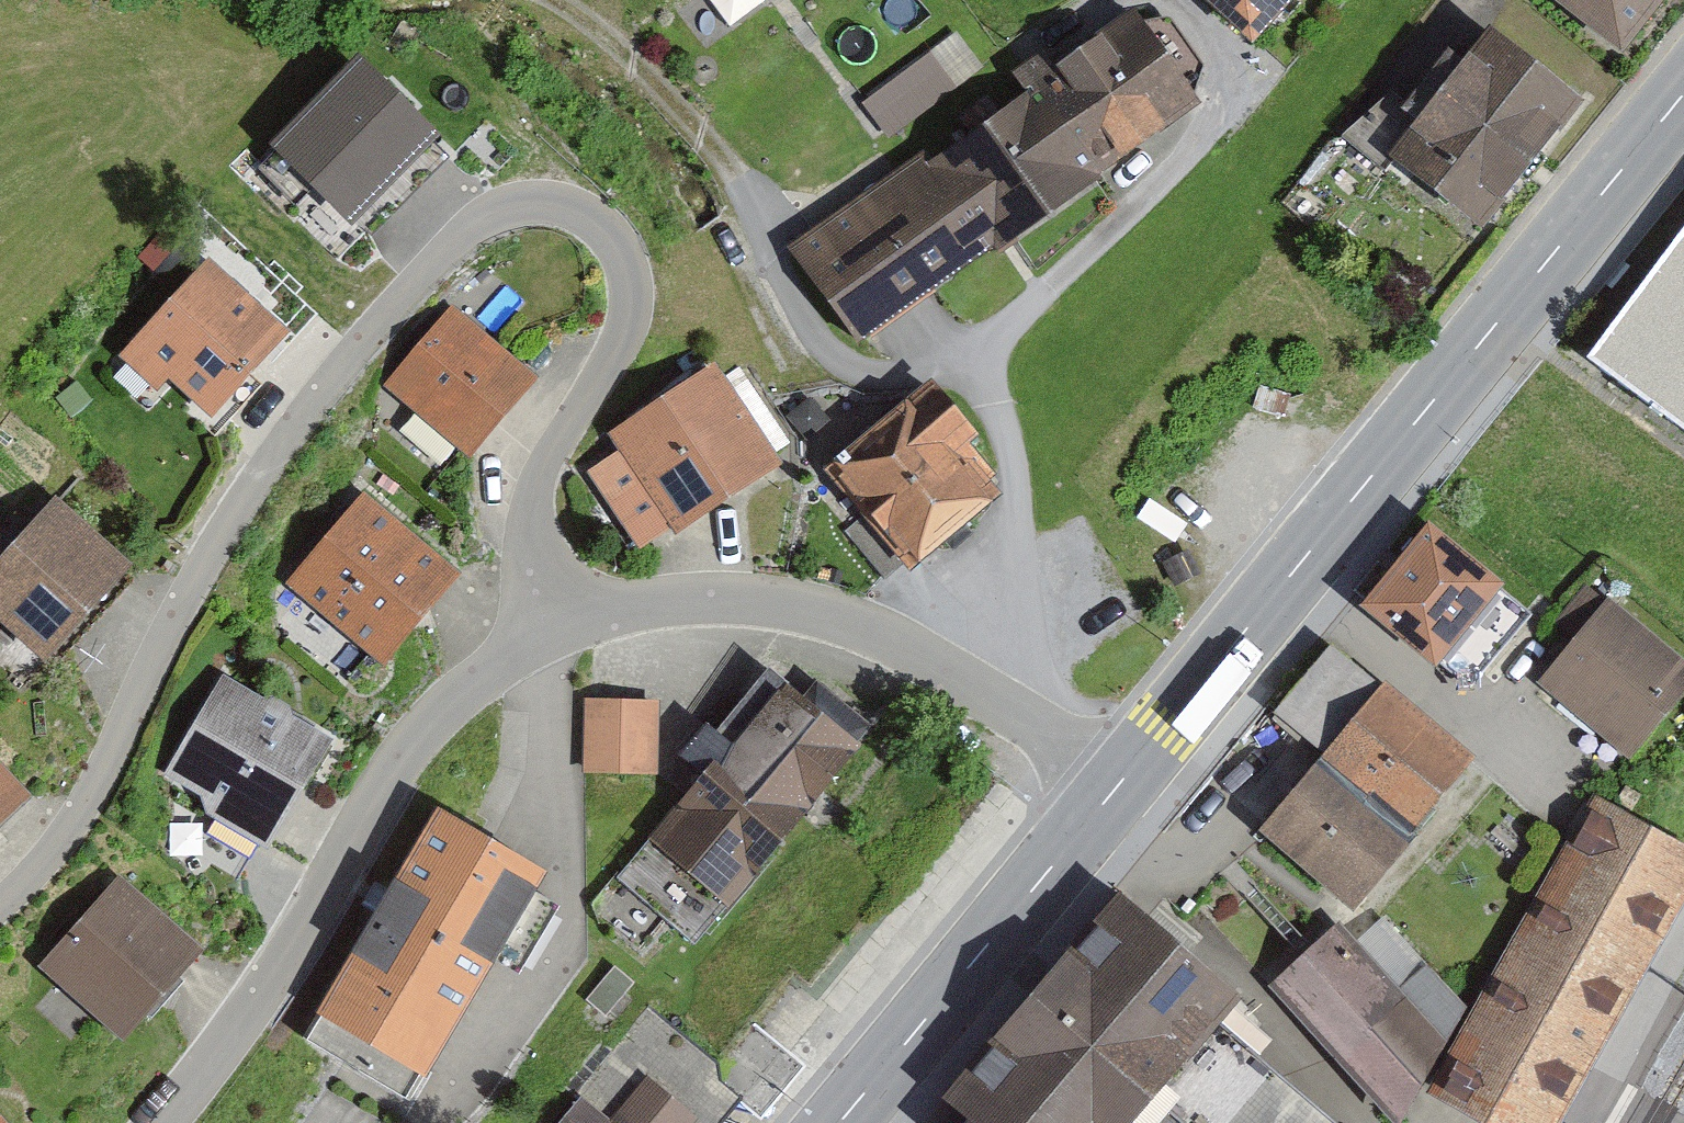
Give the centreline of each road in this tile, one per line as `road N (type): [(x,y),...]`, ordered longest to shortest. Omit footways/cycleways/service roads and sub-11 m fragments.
road 1 (residential): [(0,899),(98,788),(188,596),(296,433),(417,275),(466,232),(509,209),(553,202),(590,212),(612,232),(633,281),(624,328),(548,451),(533,505),(556,612)]
road 2 (secondary): [(1683,93),(1121,783)]
road 3 (track): [(772,0),(890,164),(766,245),(744,188),(701,132),(617,43),(547,0)]
road 4 (residential): [(157,1122),(227,1036),(428,726),(556,612)]
road 5 (secondary): [(1121,783),(837,1122)]
road 6 (residential): [(556,612),(715,602),(798,609),(870,629),(971,685)]
road 7 (residential): [(984,349),(1019,485),(1018,562),(971,685)]
road 8 (residential): [(984,349),(1226,123)]
road 9 (residential): [(766,245),(812,337),(836,365),(899,375),(984,349)]
road 10 (track): [(1683,936),(1577,1122)]
road 11 (residential): [(971,685),(1121,783)]

